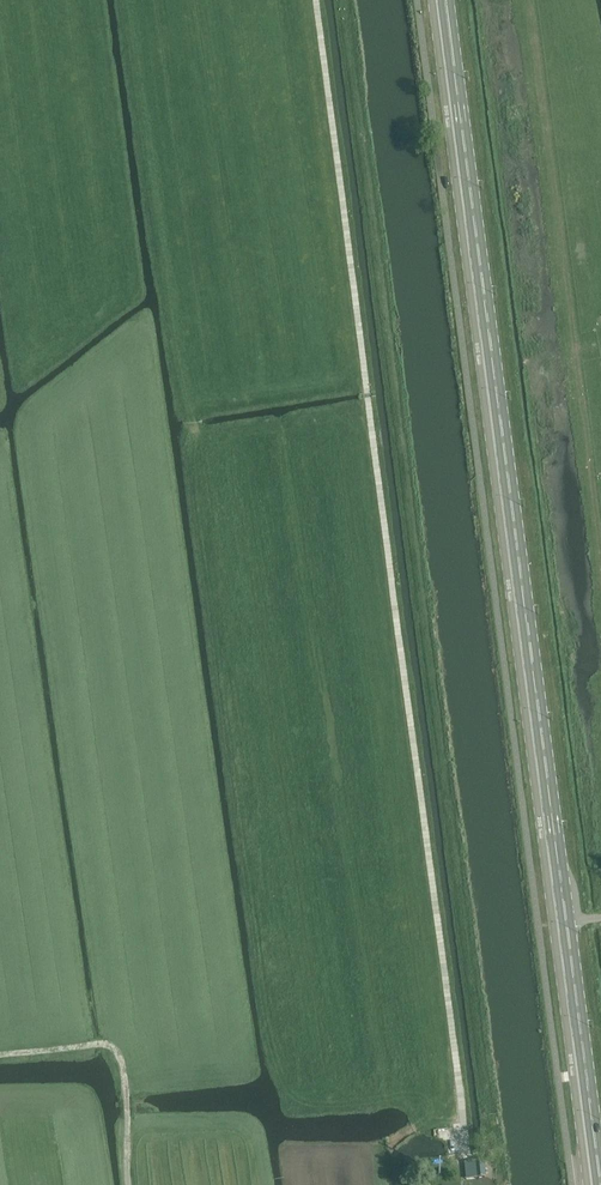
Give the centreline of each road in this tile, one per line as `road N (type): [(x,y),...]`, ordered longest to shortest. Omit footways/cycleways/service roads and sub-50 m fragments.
road 1 (track): [(459,1167),(465,1128),(316,0)]
road 2 (primary): [(450,0),(600,1158)]
road 3 (track): [(0,1057),(107,1045),(122,1057),(130,1184)]

